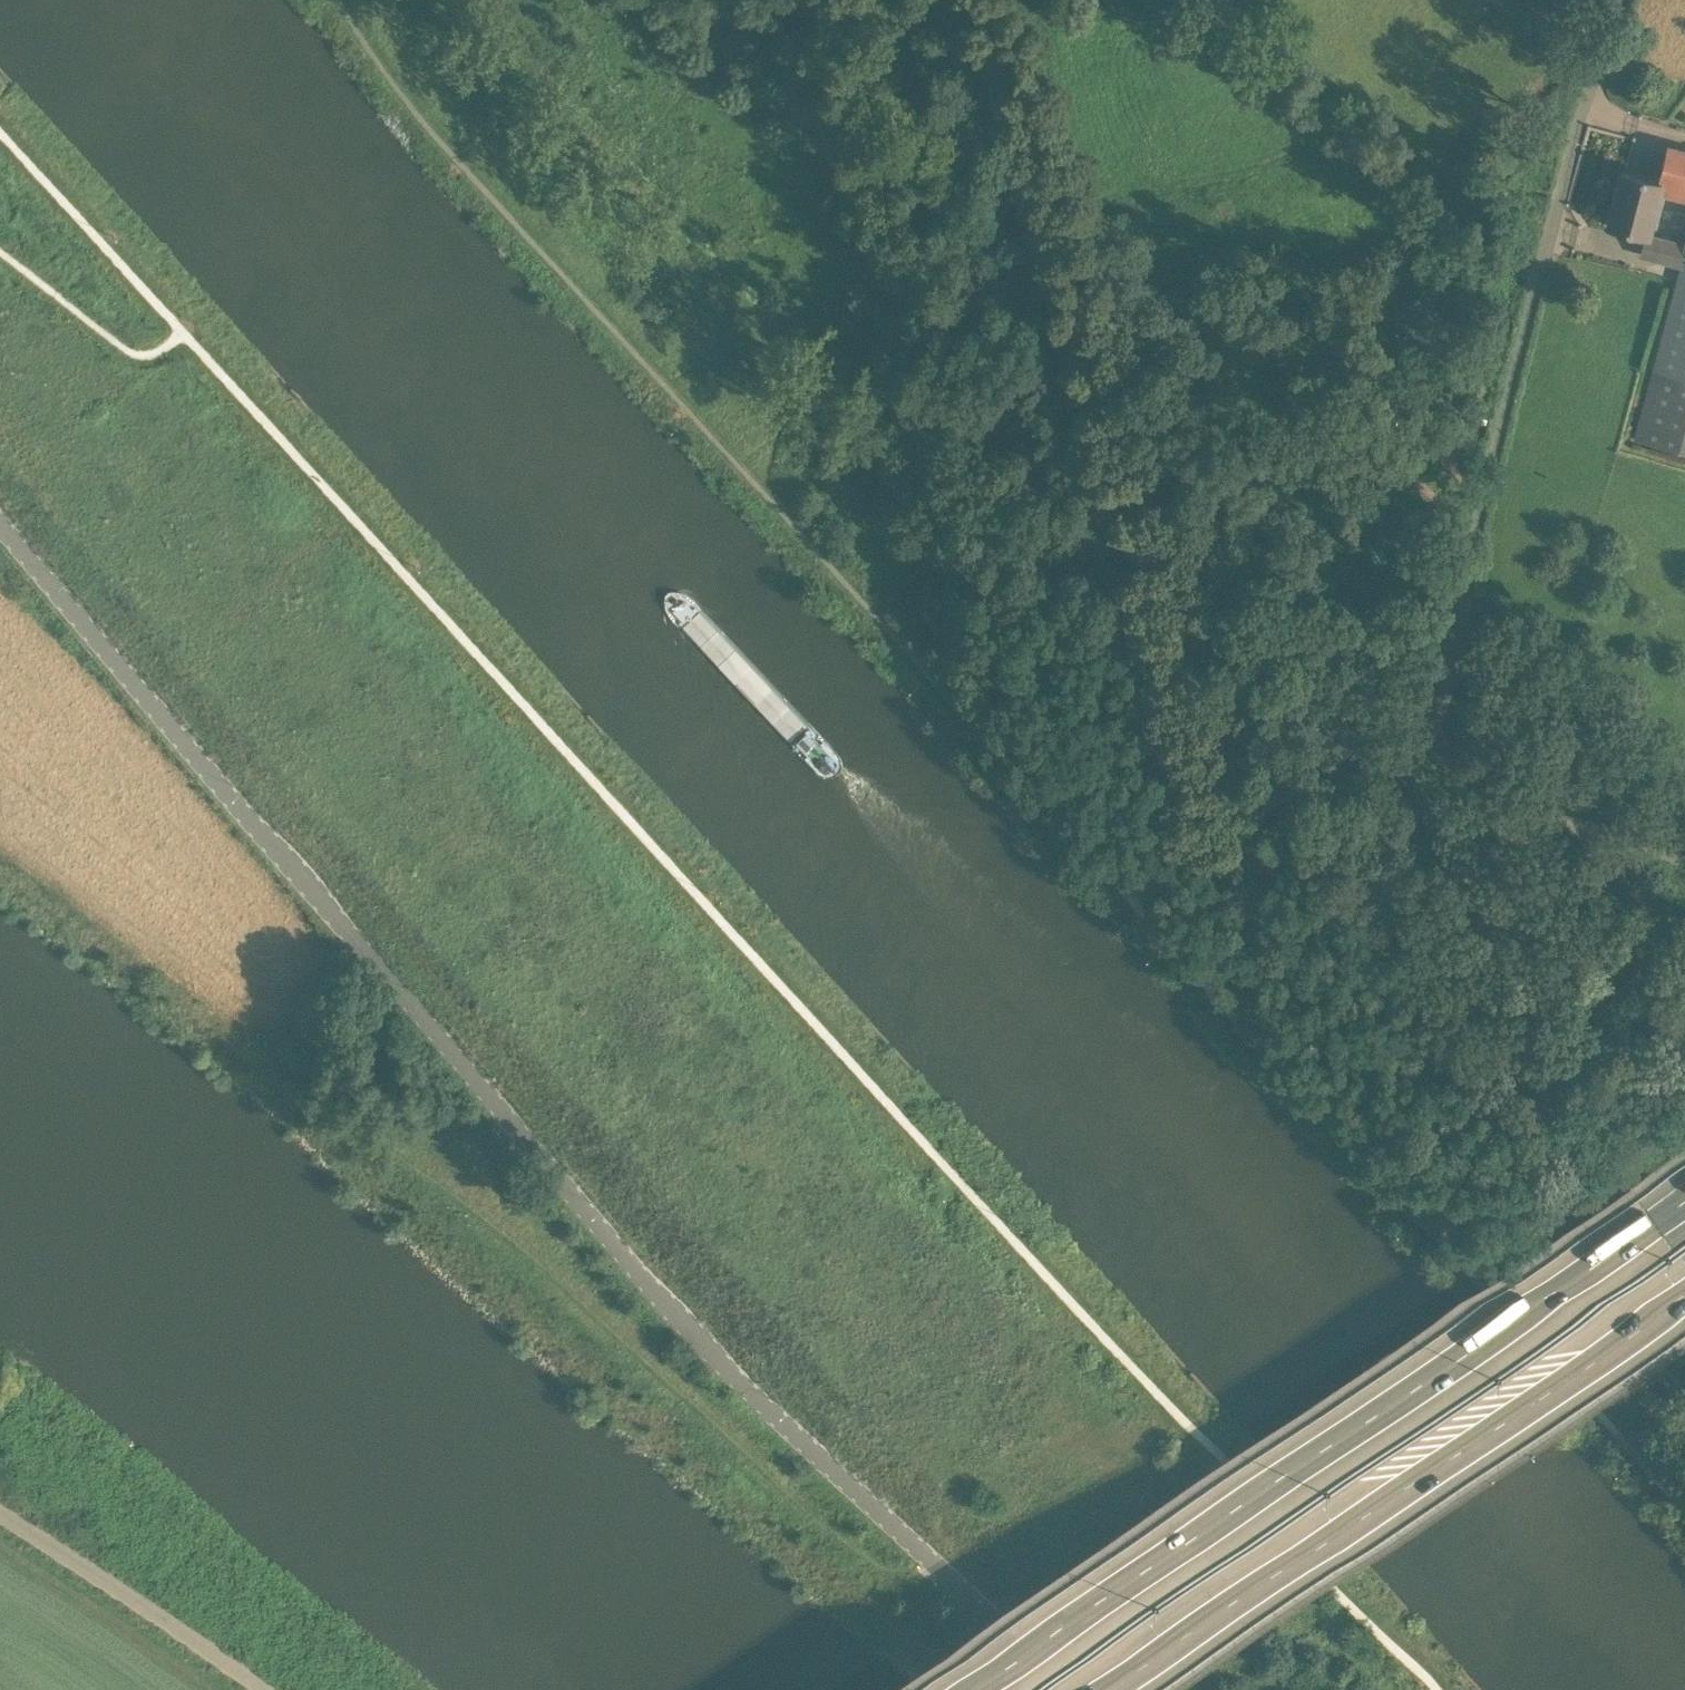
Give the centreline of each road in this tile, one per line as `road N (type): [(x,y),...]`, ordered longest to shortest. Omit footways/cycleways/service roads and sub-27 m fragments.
road 1 (tertiary): [(1087,1689),(995,1621),(698,1341),(0,530)]
road 2 (track): [(0,852),(217,1009),(281,1036),(875,1562),(940,1571)]
road 3 (motorway): [(1684,1201),(939,1689)]
road 4 (unclassified): [(1441,722),(1558,194),(1625,0)]
road 5 (motorway): [(1071,1689),(1684,1292)]
road 6 (unclassified): [(266,1689),(0,1512)]
road 7 (track): [(633,0),(700,80),(803,156)]

